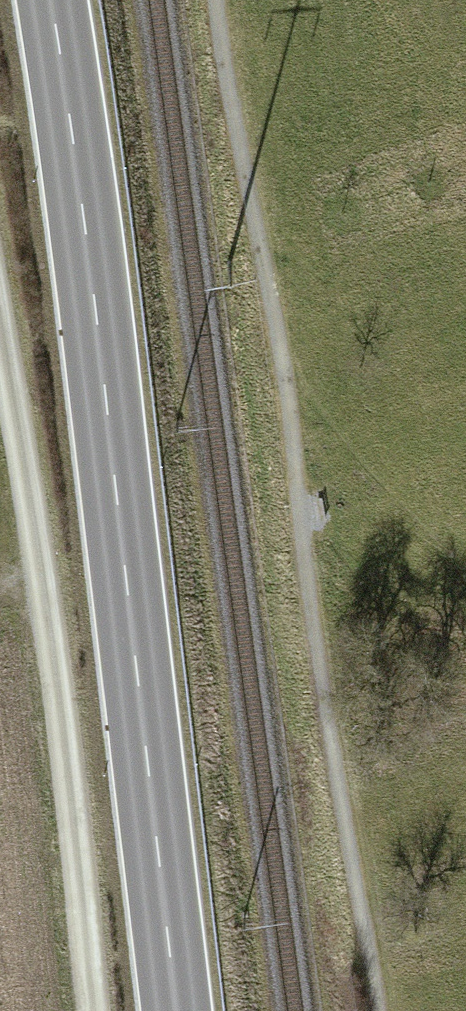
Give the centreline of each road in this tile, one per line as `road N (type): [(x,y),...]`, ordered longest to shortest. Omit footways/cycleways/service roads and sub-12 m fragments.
road 1 (secondary): [(51,0),(93,286),(177,1010)]
road 2 (track): [(93,1010),(49,577),(0,323)]
road 3 (track): [(465,629),(415,624),(317,638)]

